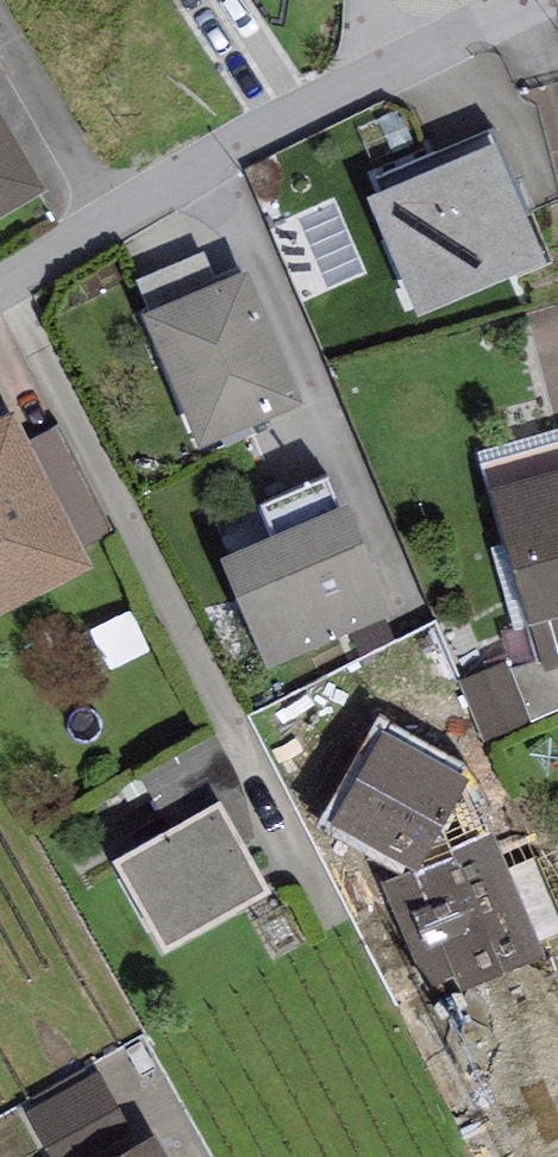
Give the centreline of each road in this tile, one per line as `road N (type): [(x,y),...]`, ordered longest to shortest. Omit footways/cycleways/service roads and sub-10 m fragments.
road 1 (residential): [(535,0),(350,89),(107,225)]
road 2 (residential): [(0,38),(107,225)]
road 3 (residential): [(107,225),(0,288)]

